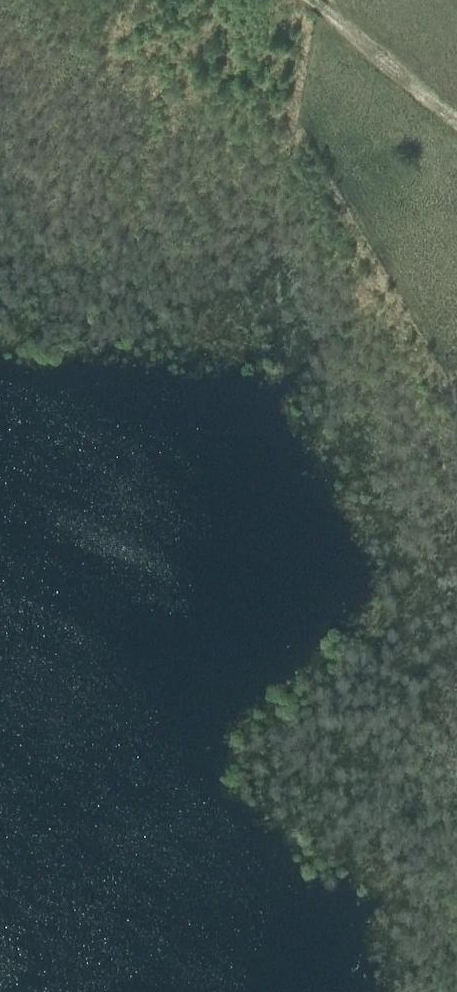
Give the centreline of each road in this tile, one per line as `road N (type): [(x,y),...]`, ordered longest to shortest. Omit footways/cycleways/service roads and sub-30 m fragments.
road 1 (track): [(456,122),(304,0)]

